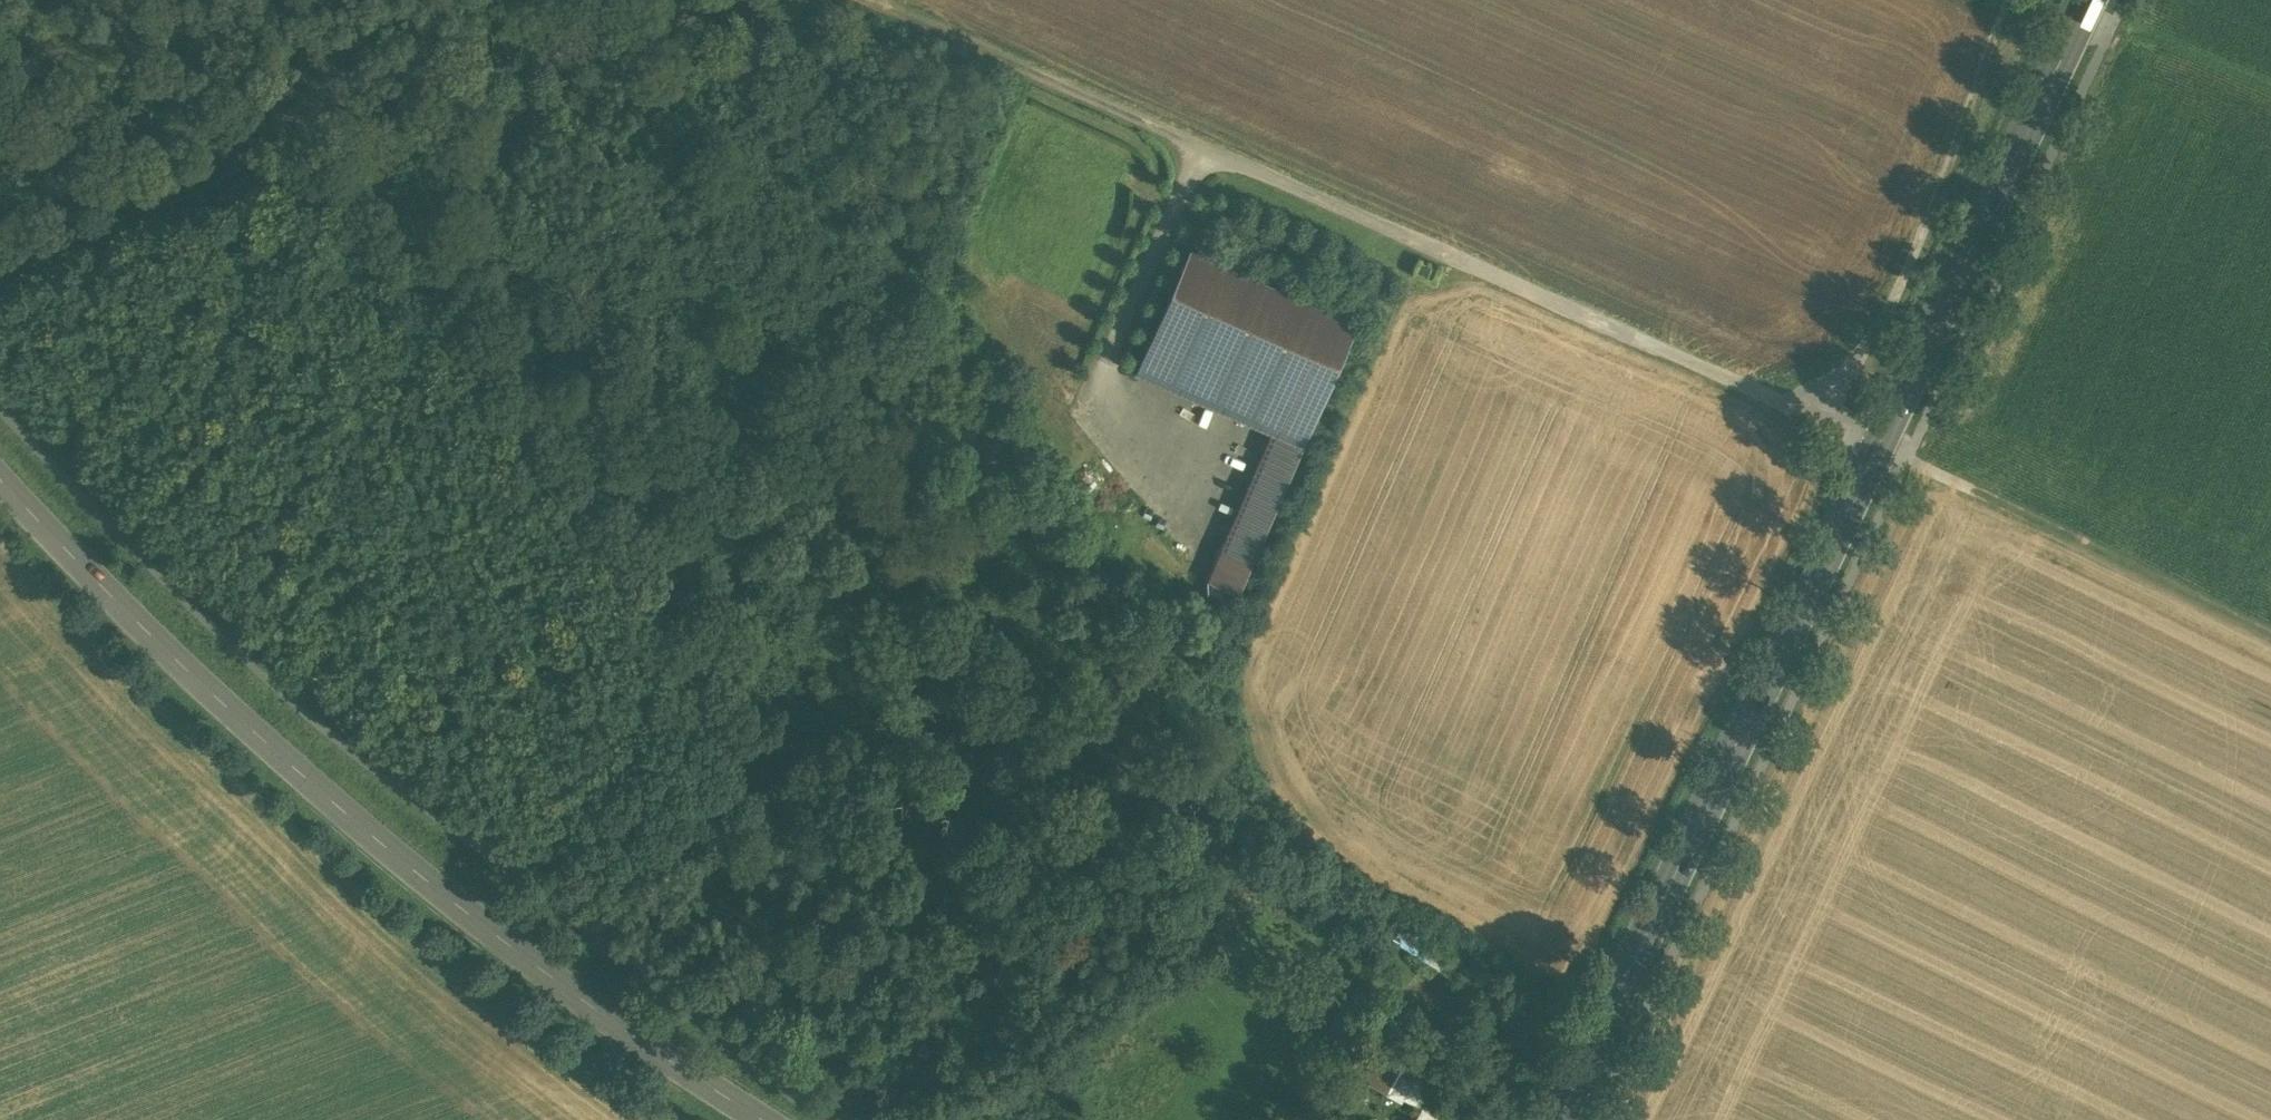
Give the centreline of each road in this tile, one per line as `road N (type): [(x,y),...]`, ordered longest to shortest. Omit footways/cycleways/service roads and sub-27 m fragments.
road 1 (primary): [(1567,1119),(1719,822),(2105,0)]
road 2 (track): [(1215,161),(1818,418),(2270,638)]
road 3 (tertiary): [(0,483),(72,564),(356,826),(610,1023),(759,1119)]
road 4 (track): [(743,0),(280,124),(0,240)]
road 5 (track): [(2006,0),(1894,293),(1818,418)]
road 6 (track): [(845,0),(1017,74)]

